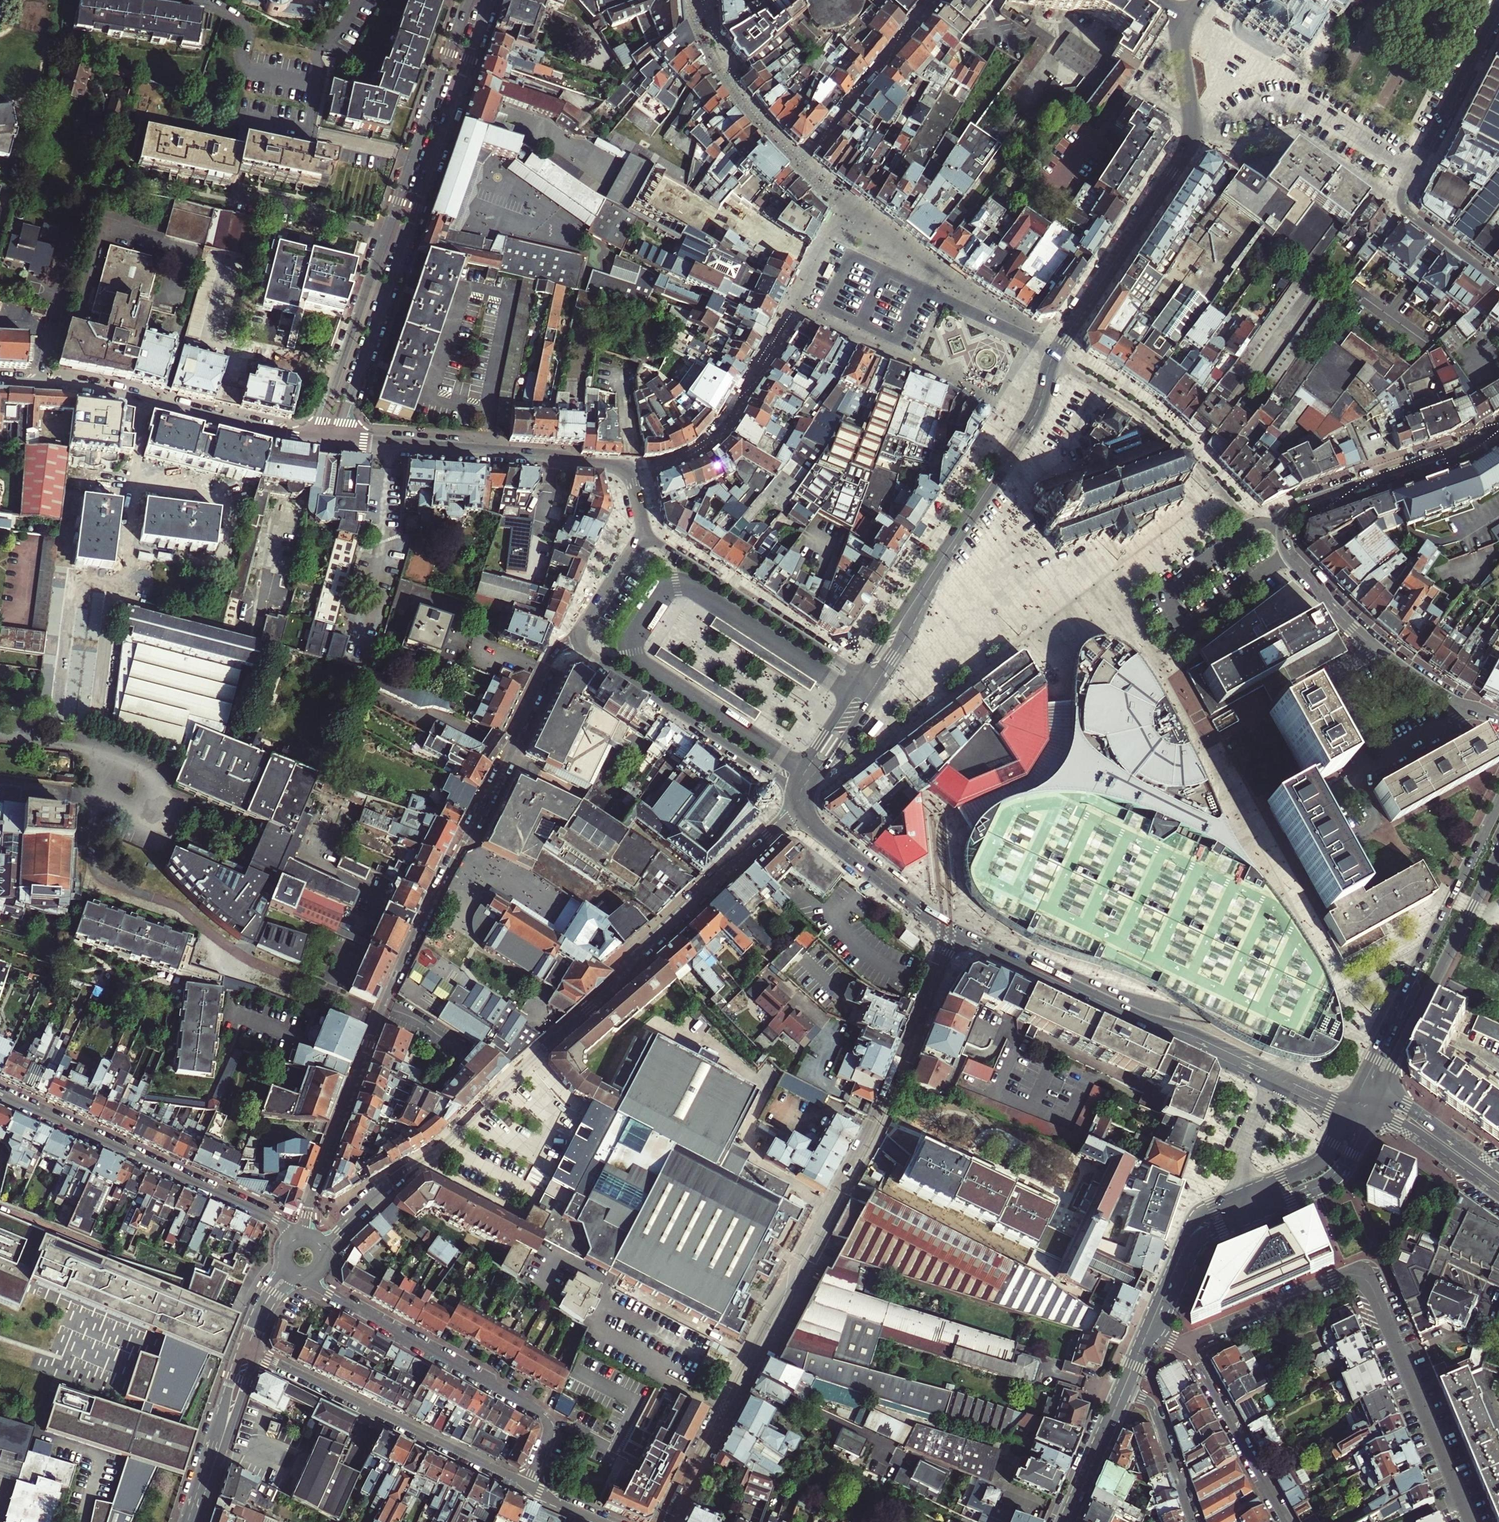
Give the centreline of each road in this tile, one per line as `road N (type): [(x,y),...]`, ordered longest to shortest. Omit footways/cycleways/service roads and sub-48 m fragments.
road 1 (tertiary): [(573,643),(552,656),(510,756),(425,912),(300,1236)]
road 2 (residential): [(955,934),(869,1126),(796,1263),(783,1309),(666,1521)]
road 3 (tertiary): [(323,1251),(358,1211),(447,1141),(610,990),(636,953),(719,875),(796,812)]
road 4 (tertiary): [(335,442),(489,0)]
road 5 (tertiary): [(469,0),(316,440)]
road 6 (secondary): [(335,442),(628,467),(646,535)]
road 7 (residential): [(302,1277),(541,1413),(549,1432),(527,1484)]
road 8 (residential): [(0,1094),(273,1218),(291,1240)]
road 9 (secondary): [(1498,806),(1355,1100)]
road 10 (secondary): [(316,440),(99,390),(0,382)]
road 11 (residential): [(527,1484),(254,1351)]
road 12 (residential): [(1498,720),(1441,693),(1352,628),(1296,562),(1282,528)]
road 13 (residential): [(1282,528),(1251,524),(1161,430),(1052,359)]
road 14 (secondary): [(1378,1098),(1498,851)]
road 15 (secondary): [(1193,125),(1181,158),(1052,359)]
road 16 (secondary): [(573,643),(792,787)]
road 17 (residential): [(1371,1283),(1470,1521)]
road 18 (secondary): [(861,676),(646,535)]
road 19 (residential): [(1498,429),(1299,505),(1282,528)]
road 20 (residential): [(1396,204),(1304,139),(1230,141),(1193,125)]
road 21 (residential): [(1498,9),(1396,204)]
road 22 (residential): [(932,0),(798,162)]
road 23 (secondary): [(1052,359),(1036,414),(953,542)]
road 24 (residential): [(1190,1347),(1286,1521)]
road 25 (residential): [(1371,1283),(1344,1275),(1190,1347)]
road 26 (secondary): [(1133,1017),(955,934)]
road 27 (secondary): [(1251,1192),(1194,1222),(1147,1334)]
road 28 (tertiary): [(244,1346),(187,1521)]
road 29 (tertiary): [(199,1521),(254,1351)]
road 30 (secondary): [(1147,1334),(1199,1238),(1258,1212)]
road 31 (secondary): [(955,934),(818,831)]
road 32 (secondary): [(879,687),(953,542)]
road 33 (secondary): [(953,542),(861,676)]
road 34 (secondary): [(1258,1212),(1337,1176),(1372,1114)]
road 35 (residential): [(1193,1521),(1153,1407),(1122,1391)]
road 36 (secondary): [(1278,1071),(1193,1031),(1133,1017)]
road 37 (secondary): [(1133,1017),(1272,1083)]
road 38 (secondary): [(1372,1114),(1404,1127),(1498,1193)]
road 39 (secondary): [(1498,1172),(1415,1111),(1378,1098)]
road 40 (secondary): [(1066,1521),(1122,1391)]
road 41 (secondary): [(1349,1113),(1323,1160),(1251,1192)]
road 42 (secondary): [(861,676),(792,787)]
road 43 (secondary): [(810,798),(879,687)]
road 44 (secondary): [(646,535),(573,643)]
road 45 (residential): [(1396,204),(1498,281)]

